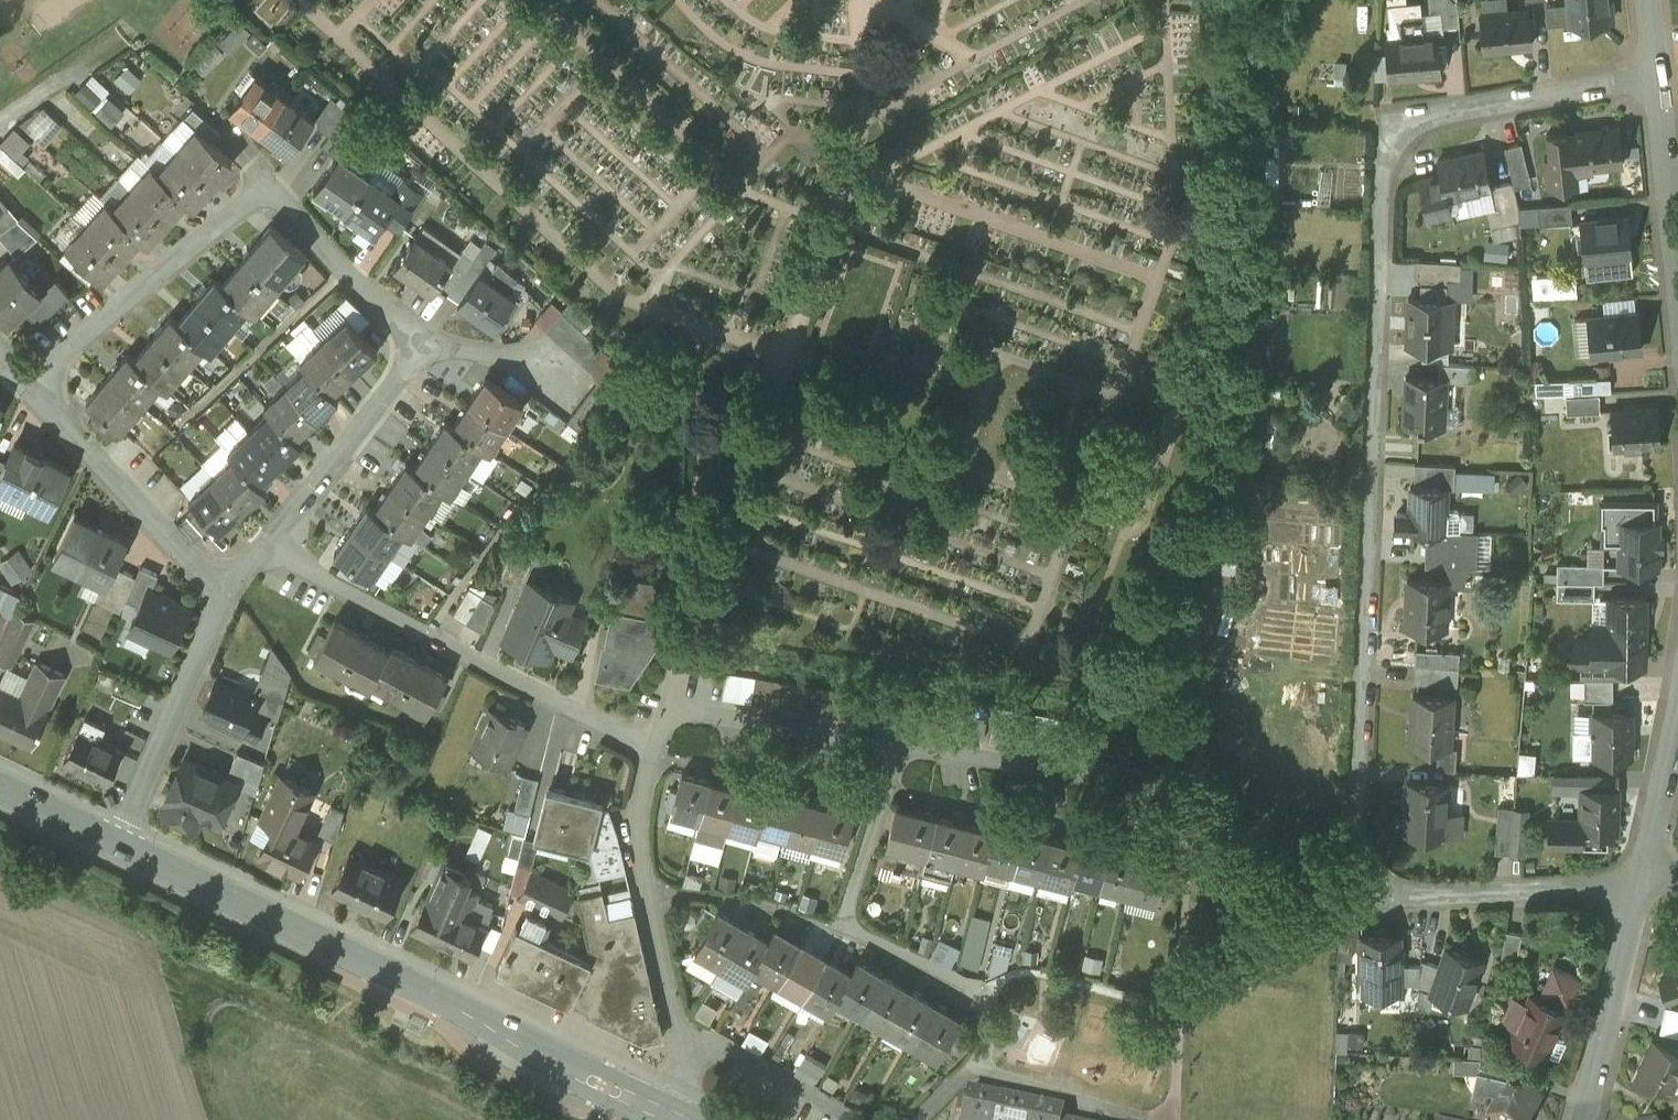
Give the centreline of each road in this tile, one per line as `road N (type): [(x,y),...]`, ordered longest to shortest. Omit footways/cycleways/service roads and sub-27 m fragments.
road 1 (residential): [(1656,76),(1447,114),(1407,135),(1384,161),(1359,906),(1645,884)]
road 2 (tertiary): [(679,1119),(118,847)]
road 3 (residential): [(29,384),(246,204),(284,204),(421,346)]
road 4 (residential): [(654,751),(263,549)]
road 5 (residential): [(685,1119),(683,1055),(637,825),(654,751)]
road 6 (residential): [(227,600),(29,384)]
road 7 (residential): [(118,847),(227,600)]
road 8 (residential): [(263,549),(421,346)]
road 9 (residential): [(1579,1119),(1645,884)]
road 10 (residential): [(1677,263),(1656,76)]
road 11 (residential): [(1645,884),(1677,714)]
road 12 (residential): [(421,346),(563,370)]
road 13 (tertiary): [(118,847),(0,789)]

